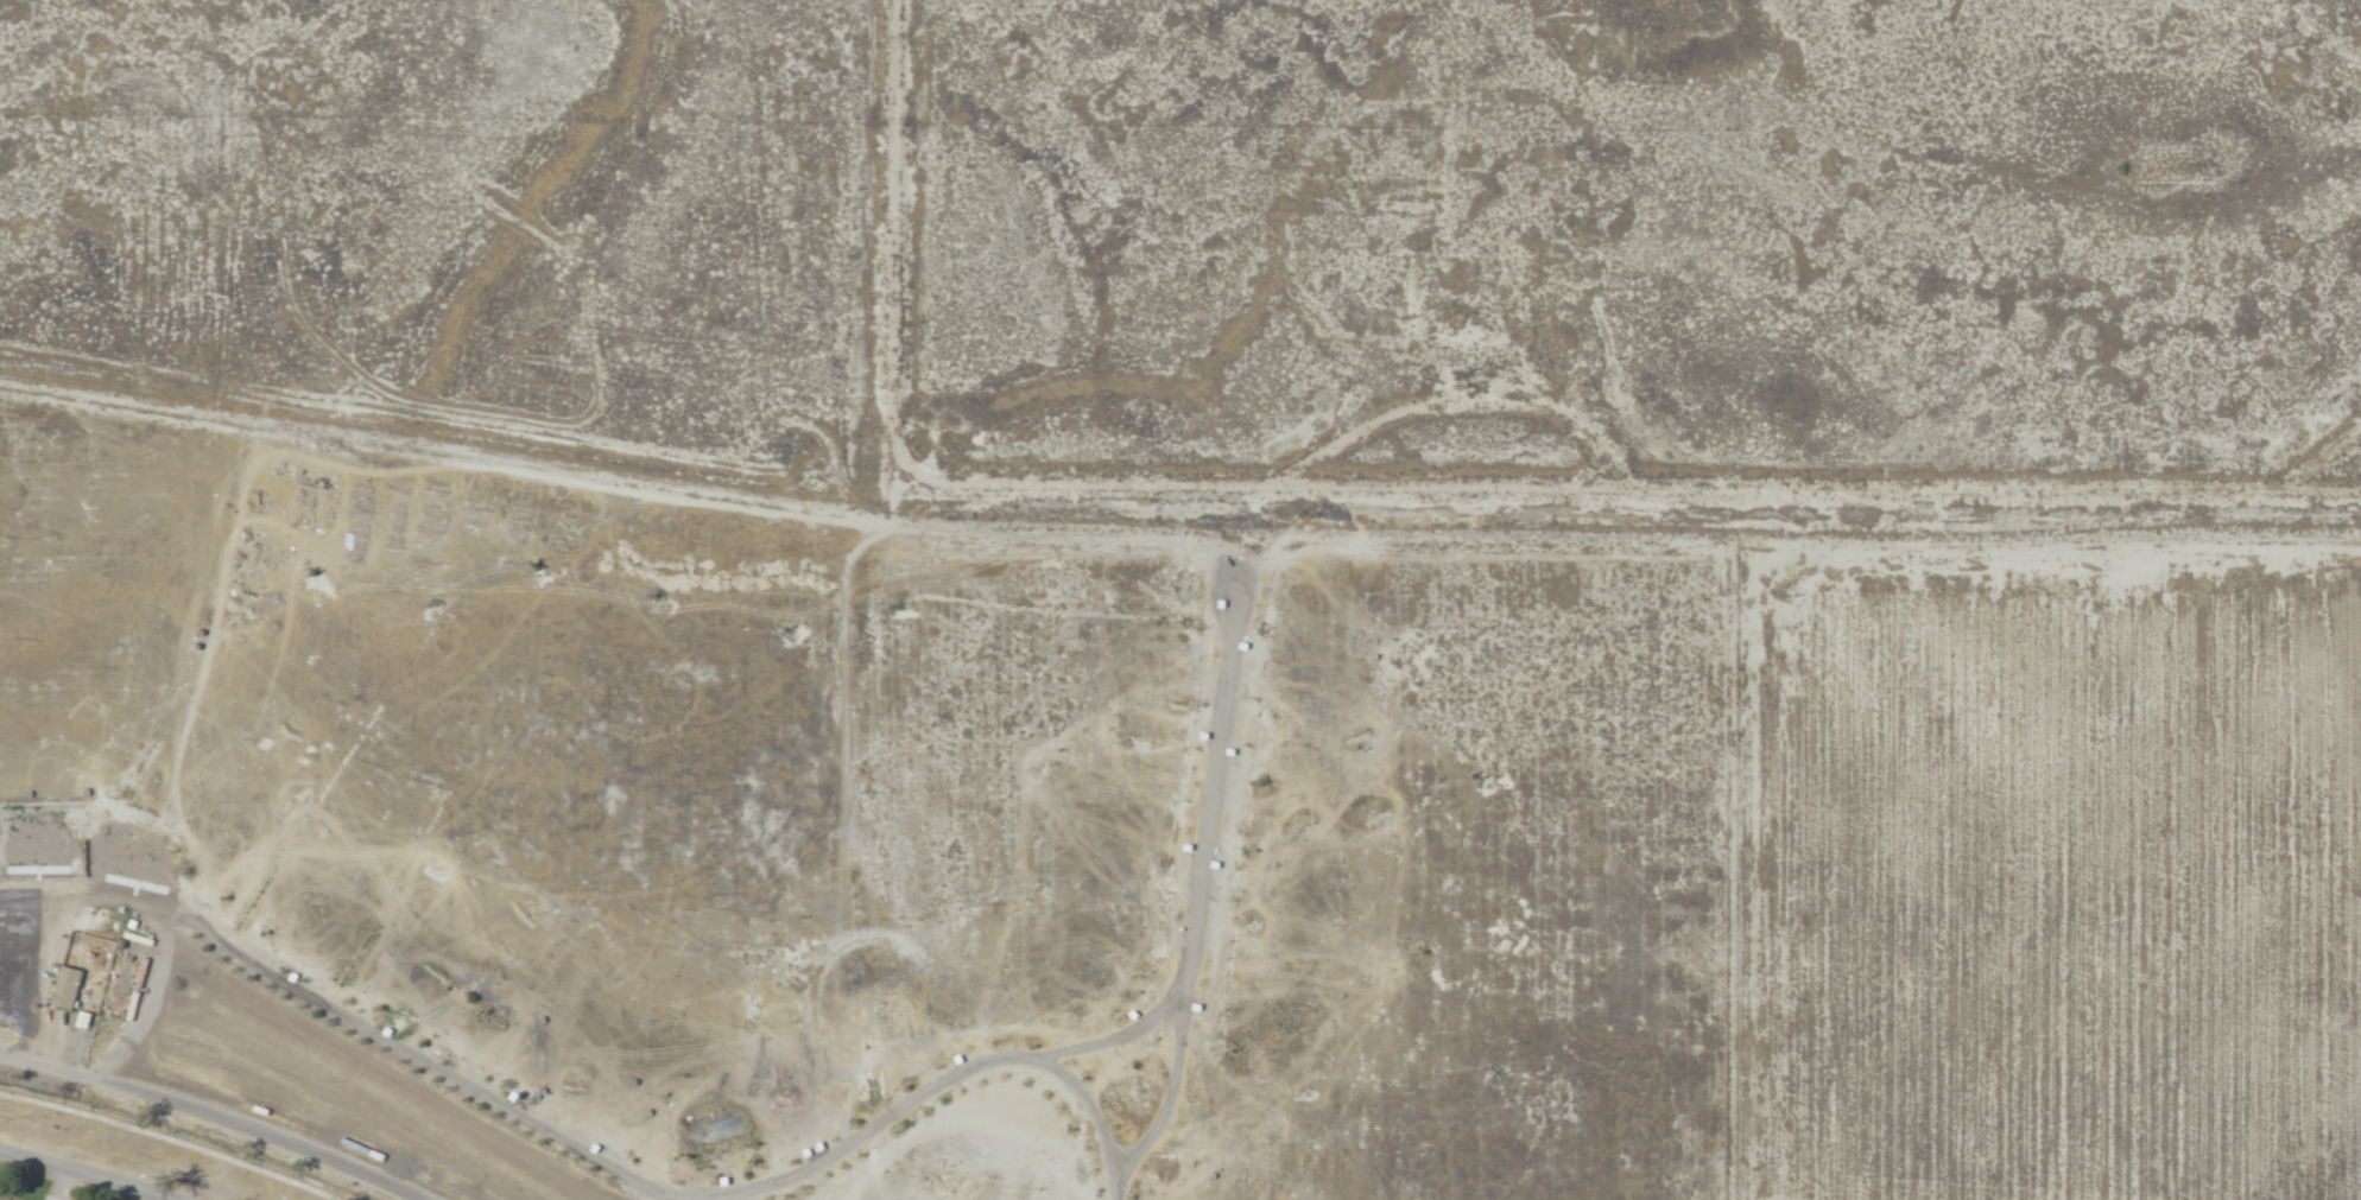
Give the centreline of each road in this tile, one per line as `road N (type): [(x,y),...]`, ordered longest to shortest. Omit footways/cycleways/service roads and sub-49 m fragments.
road 1 (track): [(889,0),(884,426),(900,466),(952,485),(2360,510)]
road 2 (residential): [(202,1199),(0,1144)]

